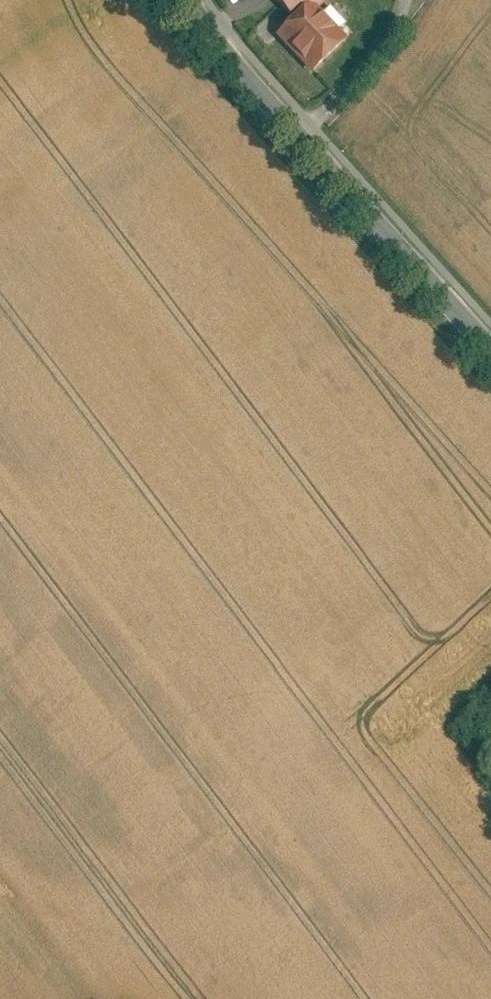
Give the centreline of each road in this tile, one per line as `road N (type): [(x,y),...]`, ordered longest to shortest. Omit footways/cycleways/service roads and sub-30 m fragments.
road 1 (tertiary): [(490,351),(184,0)]

